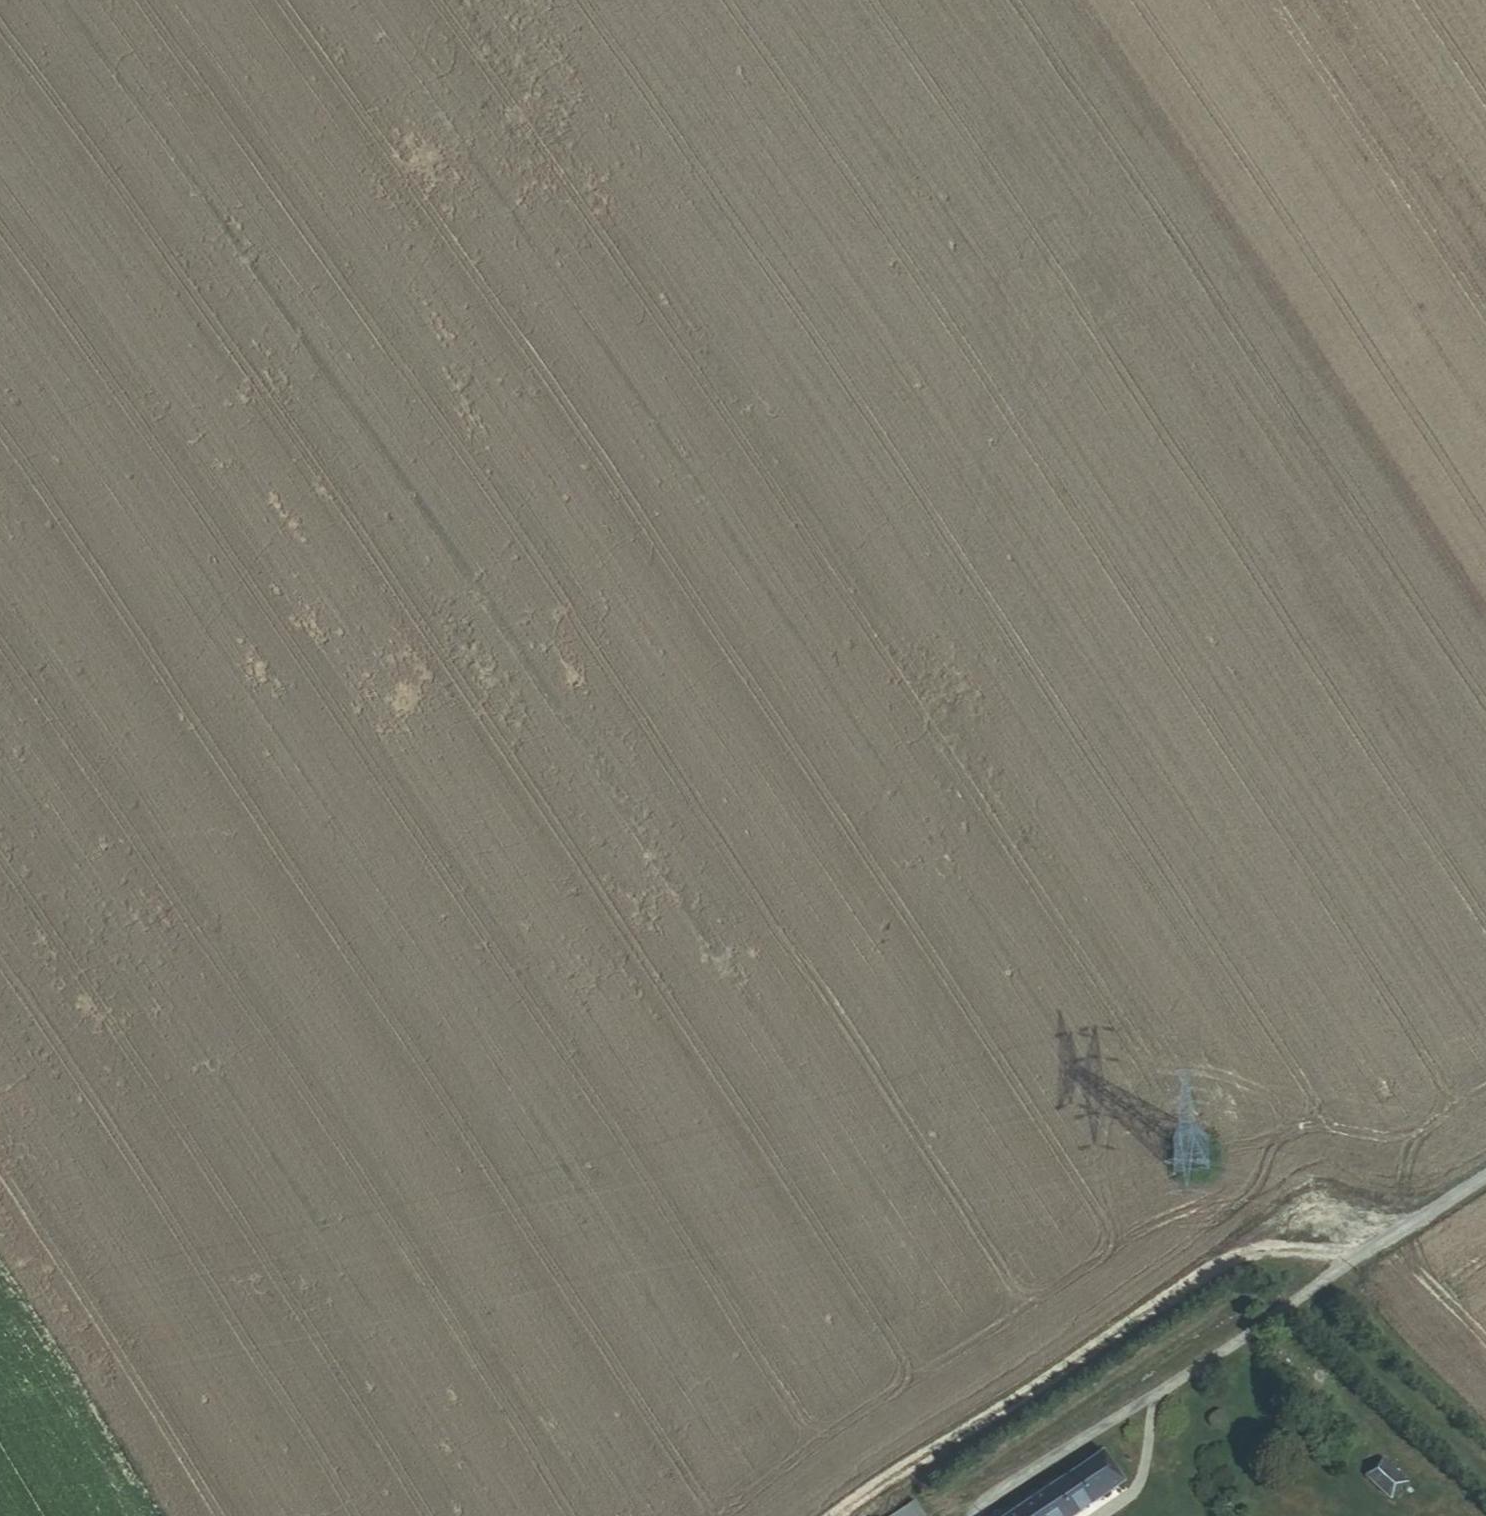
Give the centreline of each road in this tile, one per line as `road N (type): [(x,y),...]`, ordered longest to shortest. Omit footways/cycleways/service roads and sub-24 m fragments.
road 1 (track): [(861,1515),(1234,1253),(1373,1249)]
road 2 (track): [(1485,1179),(1295,1297)]

